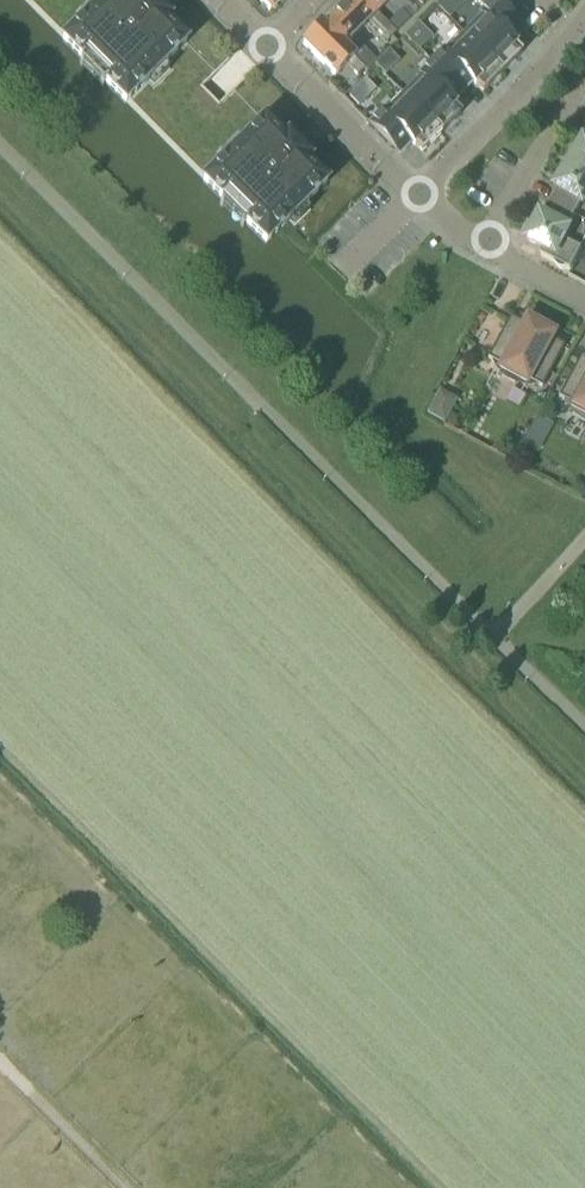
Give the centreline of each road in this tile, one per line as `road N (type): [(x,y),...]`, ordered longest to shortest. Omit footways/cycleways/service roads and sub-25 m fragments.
road 1 (residential): [(584,23),(420,196)]
road 2 (residential): [(266,47),(420,196)]
road 3 (residential): [(485,243),(584,85)]

